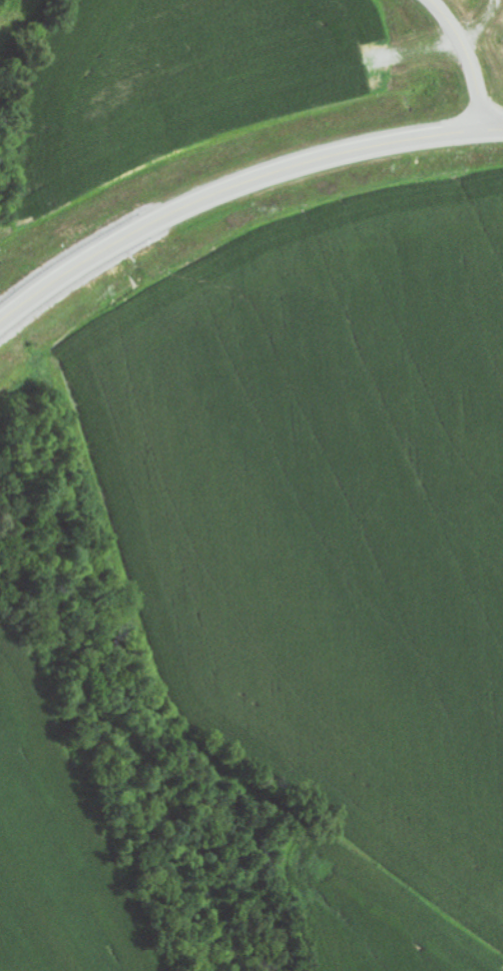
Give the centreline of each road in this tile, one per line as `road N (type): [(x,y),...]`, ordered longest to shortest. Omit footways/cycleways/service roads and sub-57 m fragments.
road 1 (trunk): [(0,326),(97,257),(244,187),(349,156),(483,136)]
road 2 (tertiary): [(425,0),(469,69),(483,136)]

